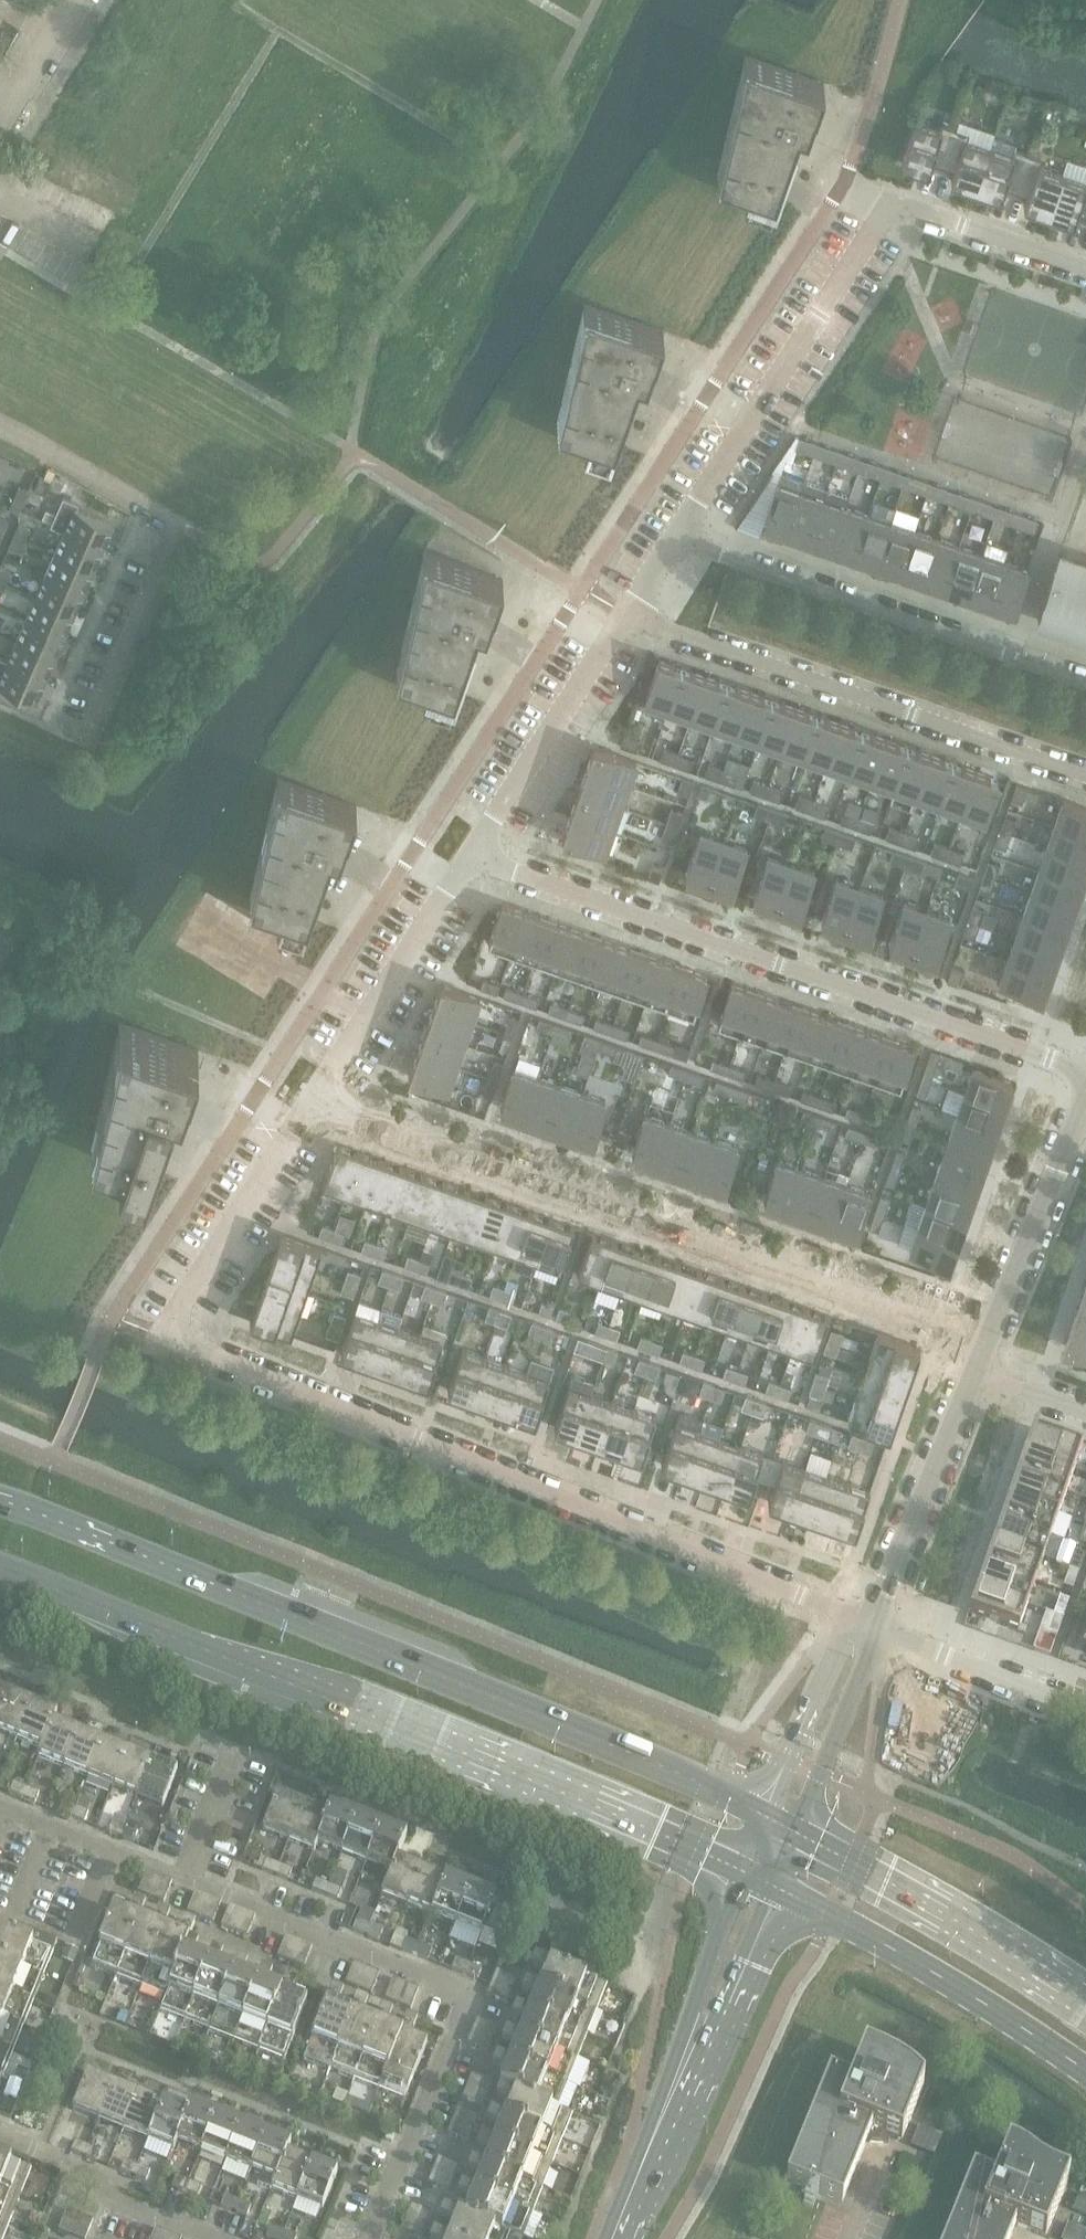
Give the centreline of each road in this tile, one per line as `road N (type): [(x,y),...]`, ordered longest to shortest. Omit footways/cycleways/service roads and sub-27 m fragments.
road 1 (residential): [(865,1622),(175,1341),(169,1323),(311,1100)]
road 2 (primary): [(766,1810),(0,1499)]
road 3 (primary): [(0,1565),(742,1867)]
road 4 (residential): [(371,2238),(471,1993),(0,1810)]
road 5 (residential): [(311,1100),(987,1338)]
road 6 (residential): [(473,853),(1085,1072)]
road 7 (residential): [(675,539),(892,201),(1085,268)]
road 8 (residential): [(630,612),(1085,774)]
road 9 (residential): [(89,744),(179,530),(0,431)]
road 10 (residential): [(1085,683),(675,539)]
road 11 (primary): [(788,1890),(990,2006),(1085,2075)]
road 12 (primary): [(1085,1999),(806,1830)]
road 13 (unclassified): [(742,1867),(648,2151)]
road 14 (unclassified): [(648,2151),(701,2081),(788,1890)]
road 15 (residential): [(311,1100),(473,853)]
road 16 (residential): [(473,853),(630,612)]
road 17 (residential): [(865,1622),(974,1370)]
road 18 (residential): [(987,1338),(1080,1111)]
road 19 (residential): [(0,2137),(84,2169),(102,2195),(212,2238)]
road 20 (residential): [(1085,1712),(865,1622)]
road 21 (unclassified): [(806,1830),(865,1666),(865,1622)]
road 22 (unclassified): [(865,1622),(839,1652),(766,1810)]
road 23 (residential): [(0,117),(71,0)]

